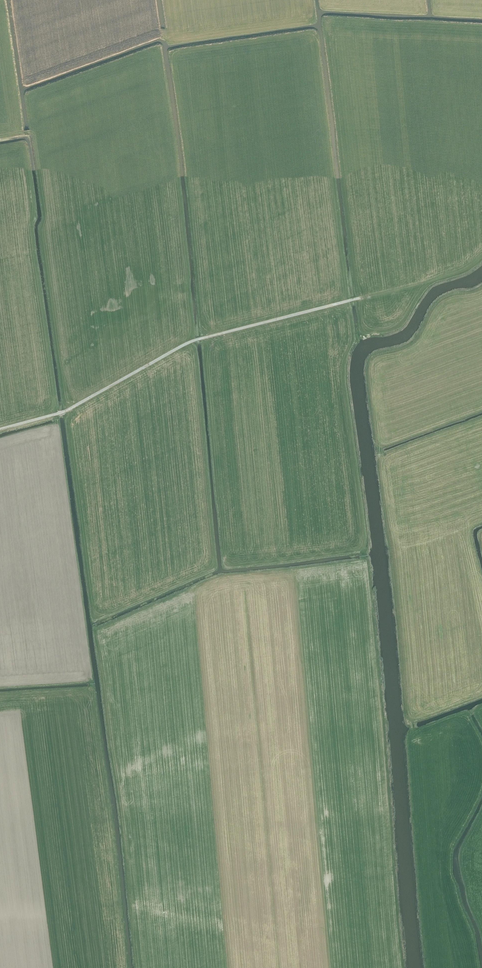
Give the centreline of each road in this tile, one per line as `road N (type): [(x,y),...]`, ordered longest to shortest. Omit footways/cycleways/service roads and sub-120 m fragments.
road 1 (track): [(361,297),(193,340),(62,413),(0,429)]

